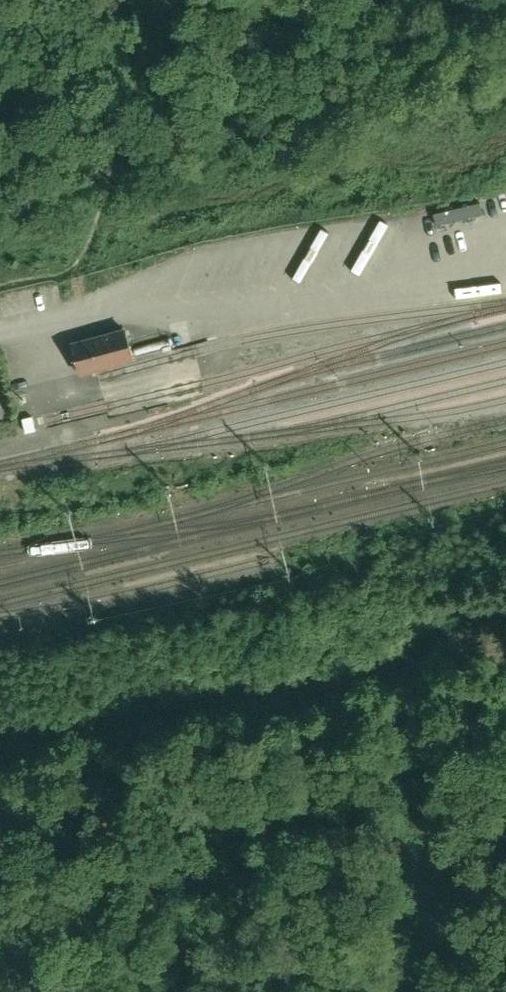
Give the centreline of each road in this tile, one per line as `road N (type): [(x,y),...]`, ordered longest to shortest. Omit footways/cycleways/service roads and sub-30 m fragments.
road 1 (track): [(161,0),(91,241)]

